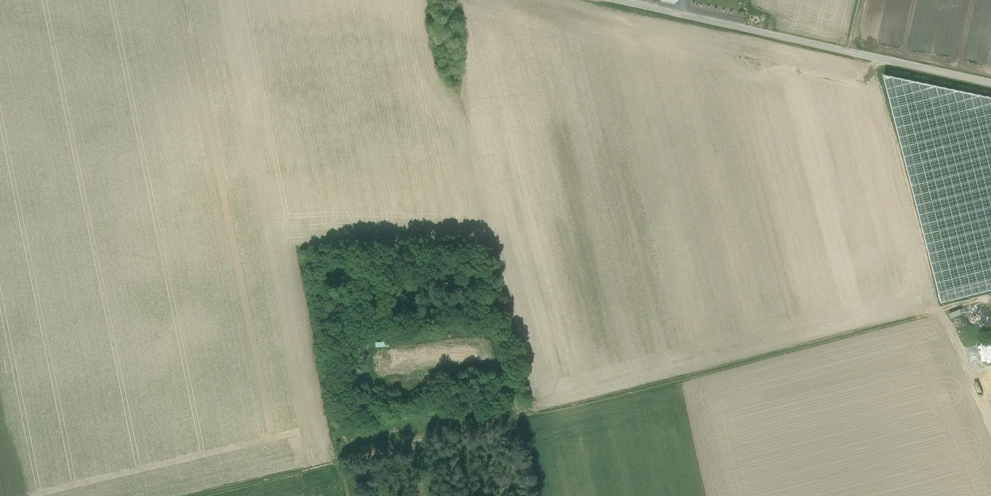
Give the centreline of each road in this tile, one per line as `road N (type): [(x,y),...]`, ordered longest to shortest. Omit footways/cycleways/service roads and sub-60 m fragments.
road 1 (unclassified): [(990,84),(612,0)]

